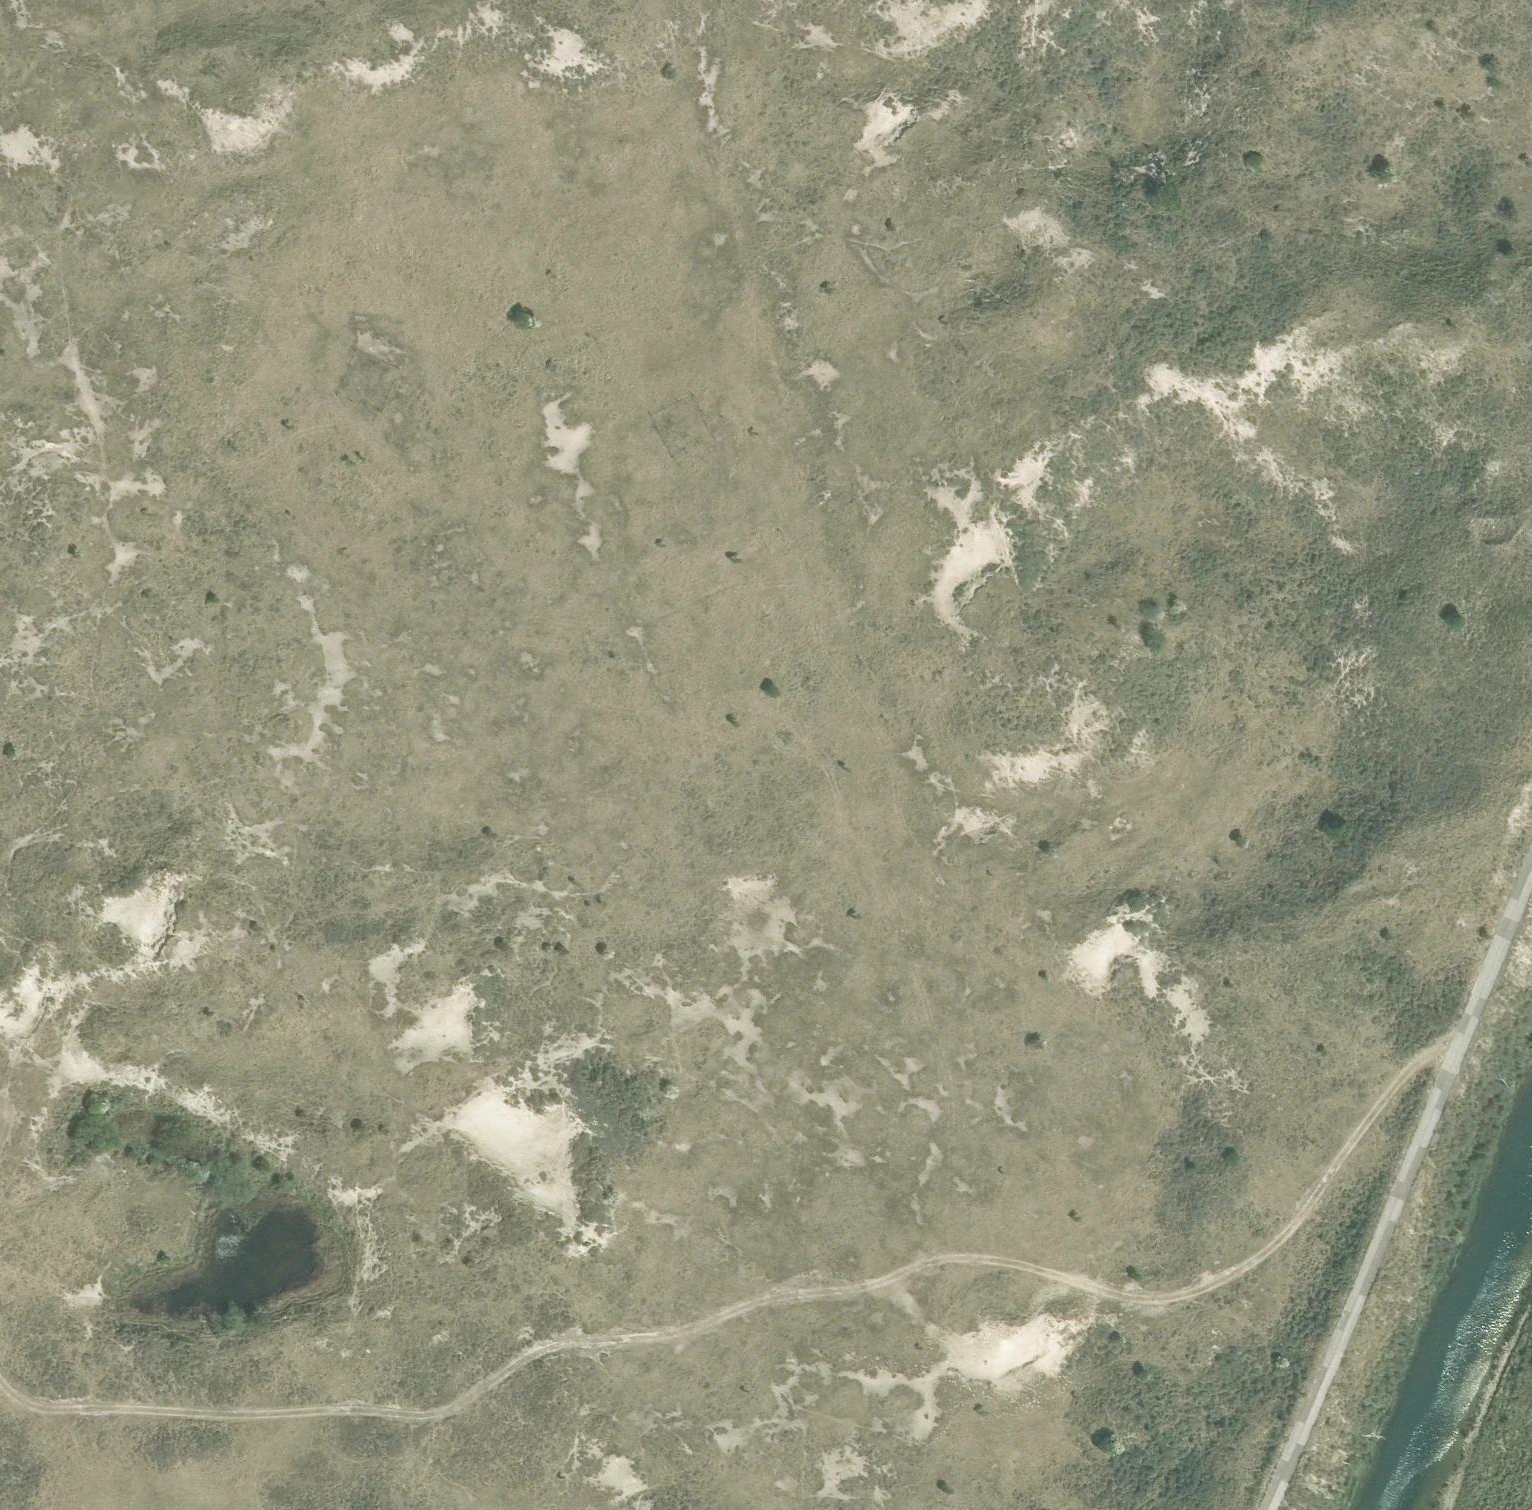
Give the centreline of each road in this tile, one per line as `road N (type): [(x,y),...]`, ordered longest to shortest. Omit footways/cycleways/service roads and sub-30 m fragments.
road 1 (track): [(1462,1035),(1399,1081),(1275,1248),(1212,1286),(1146,1304),(966,1256),(922,1260),(889,1280),(825,1296),(757,1300),(687,1336),(583,1338),(521,1357),(453,1413),(34,1404),(0,1385)]
road 2 (track): [(1267,1509),(1531,871)]

